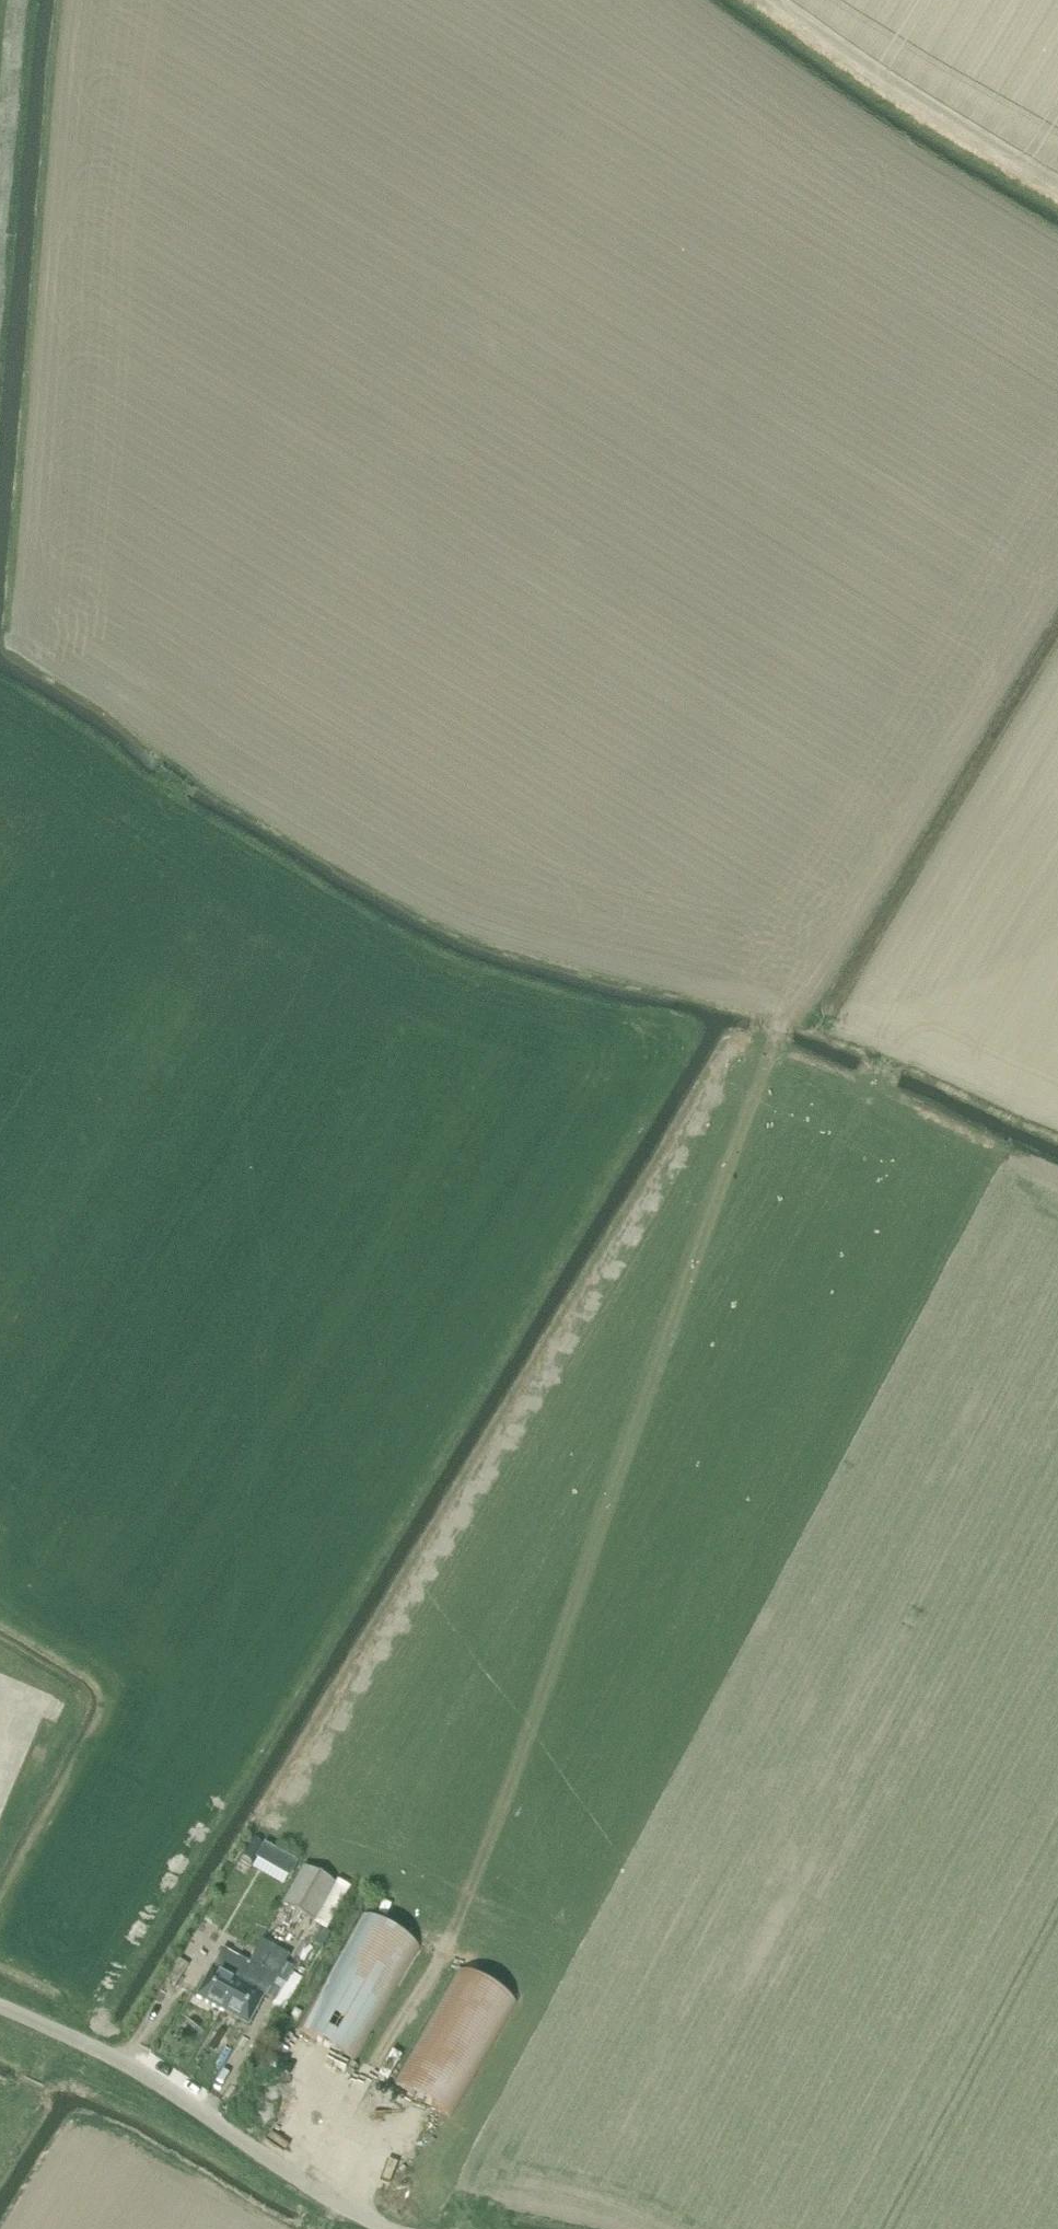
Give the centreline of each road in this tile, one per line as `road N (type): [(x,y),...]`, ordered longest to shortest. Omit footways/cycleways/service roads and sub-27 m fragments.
road 1 (unclassified): [(390,2228),(305,2183),(150,2077),(0,2006)]

